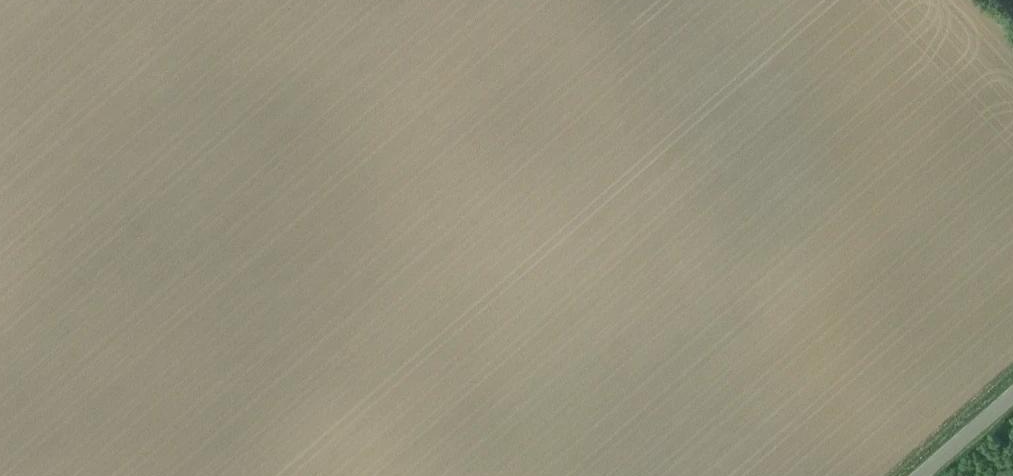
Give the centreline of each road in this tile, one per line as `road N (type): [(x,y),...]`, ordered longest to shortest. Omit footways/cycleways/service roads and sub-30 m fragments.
road 1 (unclassified): [(1012,390),(909,475)]

